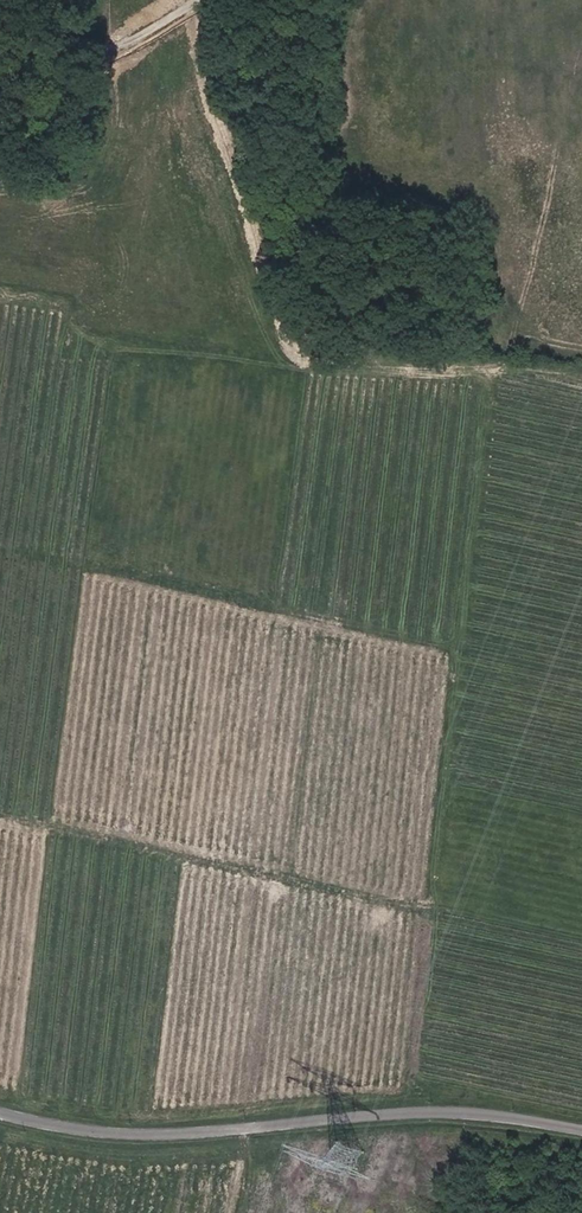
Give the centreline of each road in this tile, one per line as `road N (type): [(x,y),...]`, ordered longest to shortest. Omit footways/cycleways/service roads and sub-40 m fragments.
road 1 (residential): [(0,1110),(153,1134),(443,1110),(581,1126)]

